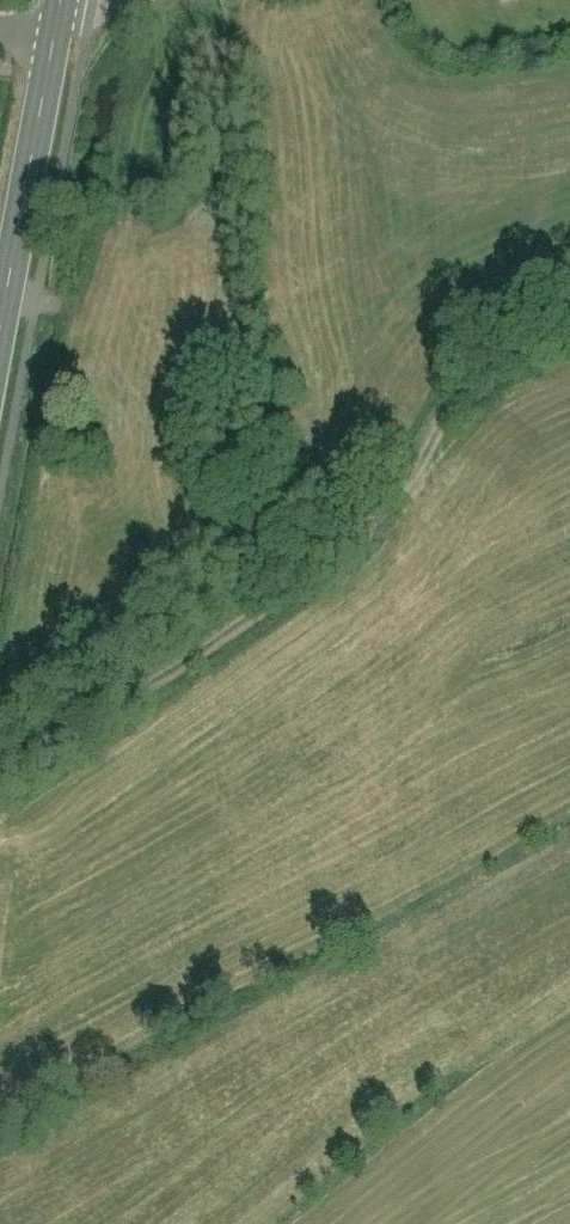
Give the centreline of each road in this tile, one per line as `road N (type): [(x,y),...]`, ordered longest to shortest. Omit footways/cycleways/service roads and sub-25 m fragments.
road 1 (primary): [(0,313),(54,17)]

